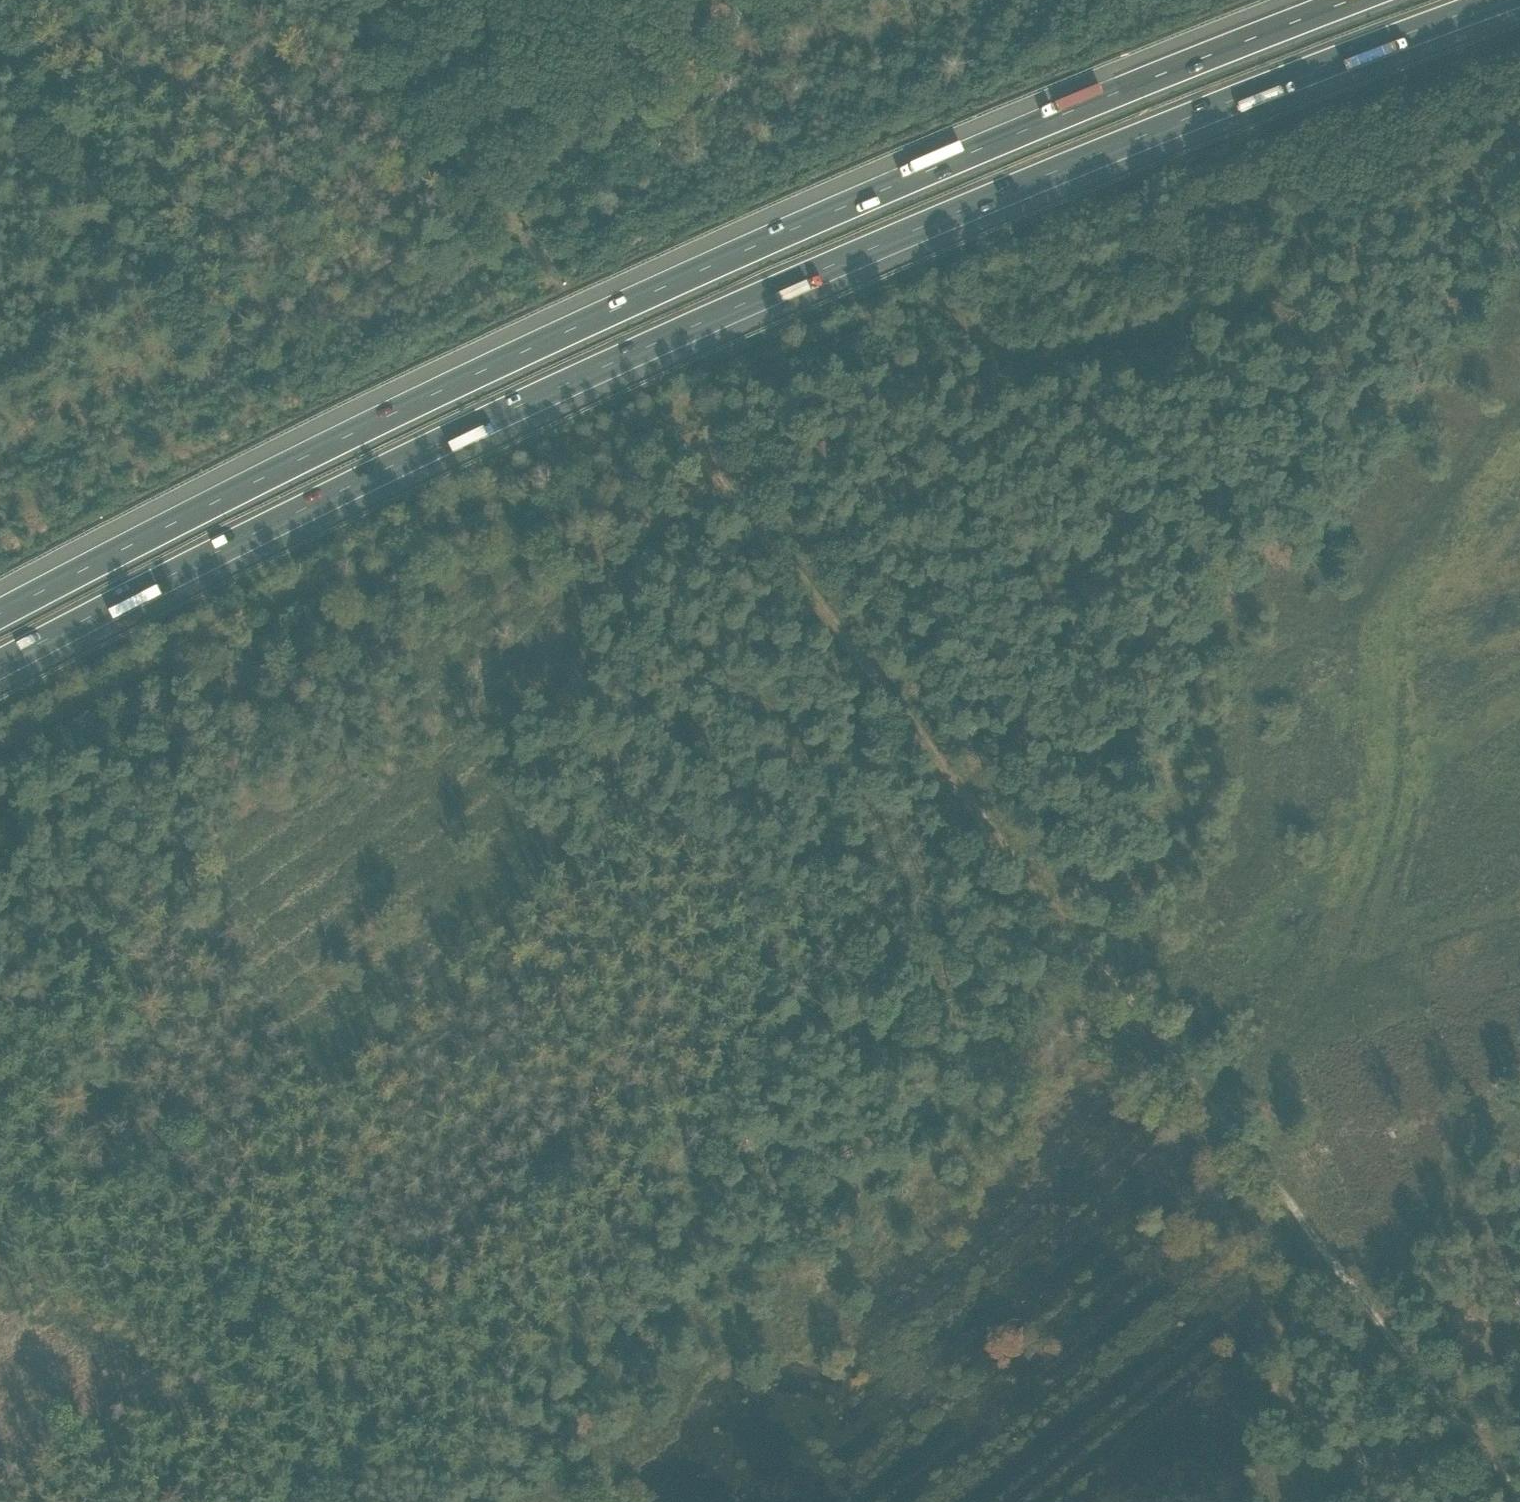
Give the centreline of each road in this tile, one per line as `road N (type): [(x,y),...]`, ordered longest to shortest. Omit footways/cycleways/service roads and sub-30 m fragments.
road 1 (track): [(0,718),(437,497),(1027,218),(1519,50)]
road 2 (motorway): [(0,665),(259,529),(776,289),(1099,153),(1500,0)]
road 3 (motorway): [(1350,0),(663,287),(0,612)]
road 4 (track): [(1061,887),(895,1106),(844,1148),(710,1227),(646,1280),(522,1414),(505,1445),(443,1501)]
road 5 (track): [(1474,1436),(1061,887)]
road 6 (track): [(541,255),(437,125)]
road 7 (track): [(343,0),(437,125)]

